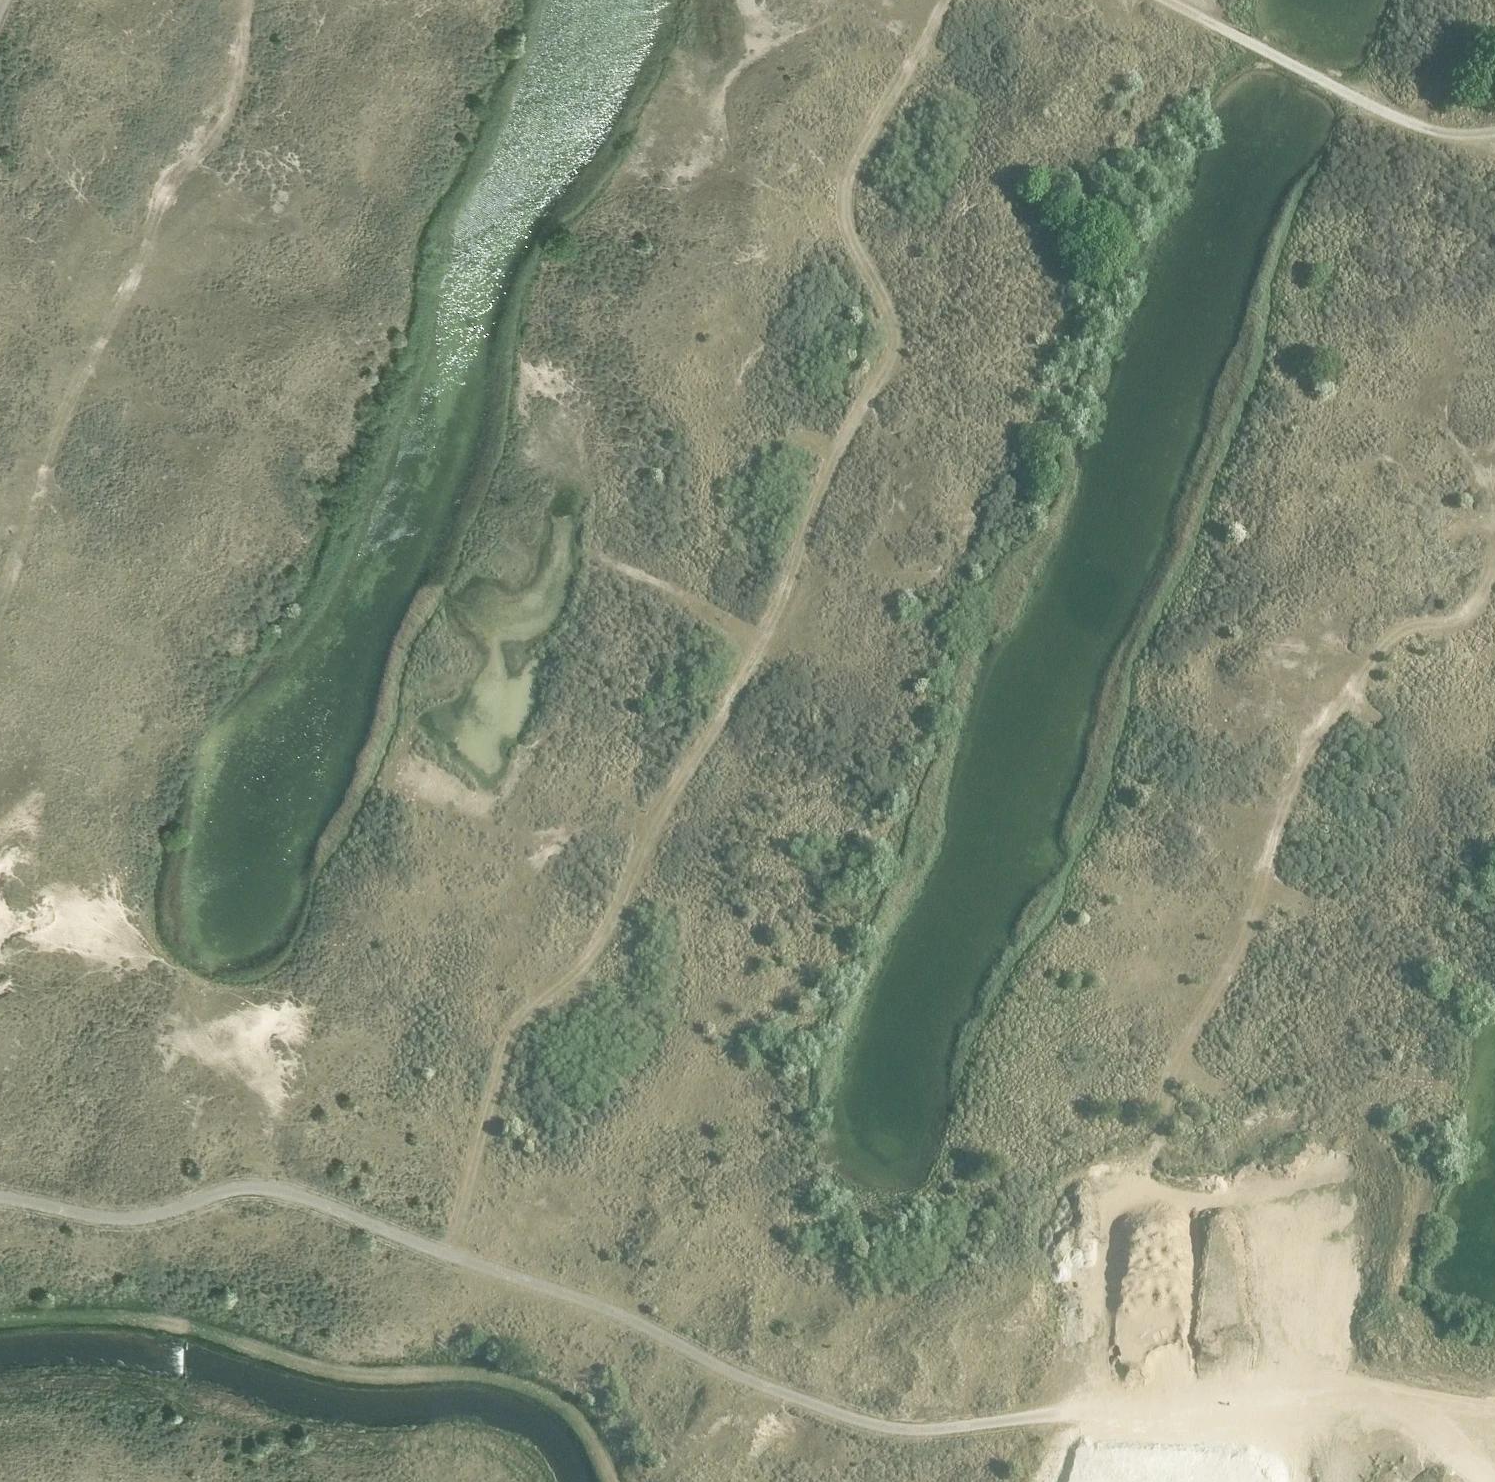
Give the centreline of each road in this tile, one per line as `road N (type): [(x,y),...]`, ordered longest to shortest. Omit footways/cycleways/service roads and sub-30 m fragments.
road 1 (track): [(0,1197),(133,1218),(240,1188),(292,1194),(590,1302),(738,1374),(875,1425),(969,1425),(1239,1388),(1356,1384),(1494,1408)]
road 2 (track): [(1167,0),(1404,122),(1447,135),(1494,133)]

